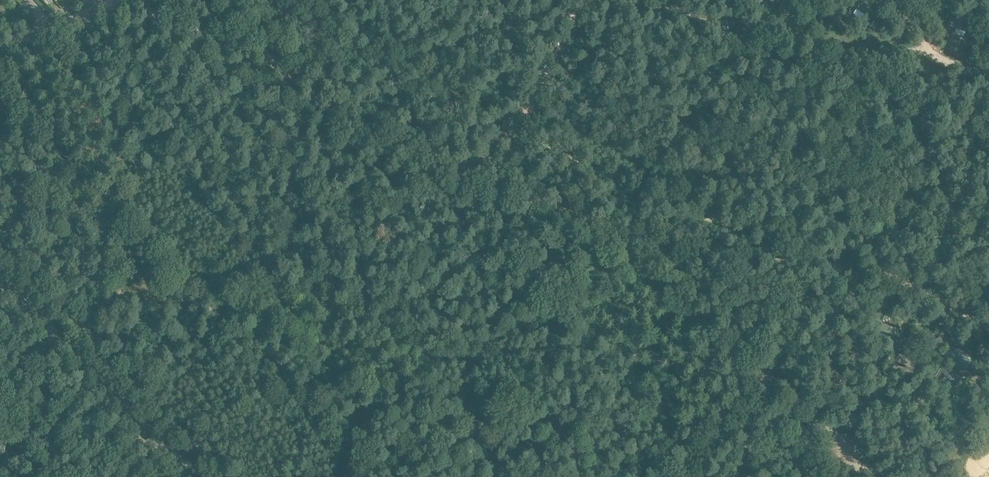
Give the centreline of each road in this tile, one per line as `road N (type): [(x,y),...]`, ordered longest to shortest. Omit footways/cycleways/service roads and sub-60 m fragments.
road 1 (track): [(141,0),(161,22),(216,21),(241,34),(372,133),(449,169),(649,242),(882,277),(988,325)]
road 2 (track): [(581,0),(988,70)]
road 3 (tertiary): [(194,476),(0,281)]
road 4 (track): [(449,169),(477,164),(512,125),(542,85),(581,0)]

